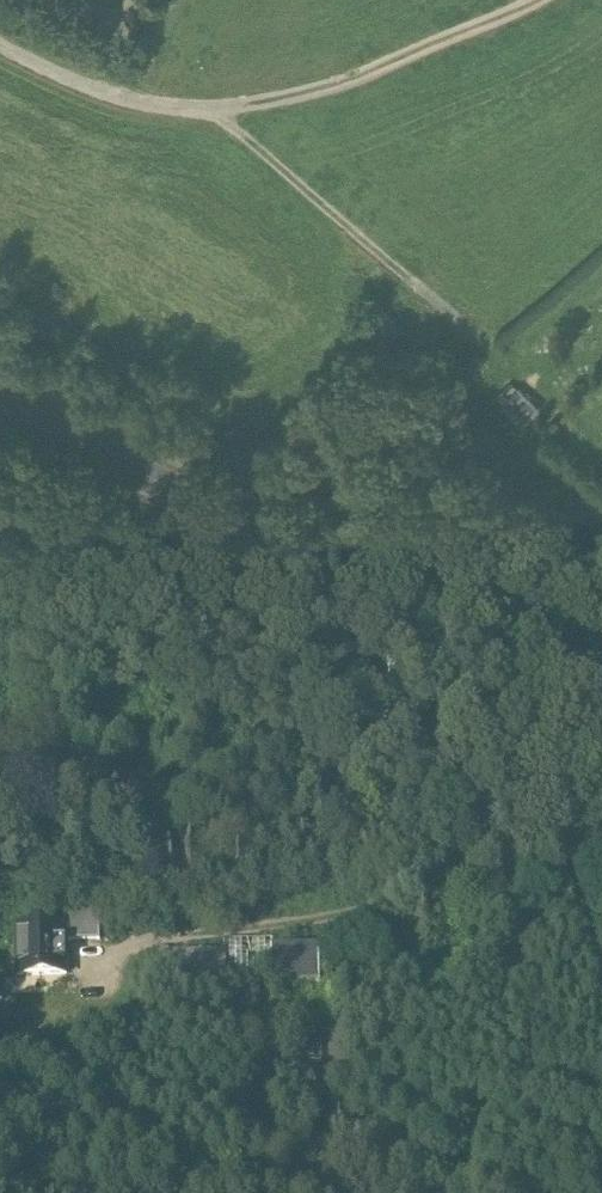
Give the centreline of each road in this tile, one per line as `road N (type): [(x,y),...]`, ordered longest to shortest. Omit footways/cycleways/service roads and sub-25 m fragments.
road 1 (secondary): [(0,403),(601,670)]
road 2 (track): [(601,808),(0,882)]
road 3 (track): [(0,46),(94,88),(211,109),(281,98),(365,70),(537,0)]
road 4 (track): [(211,109),(601,453)]

